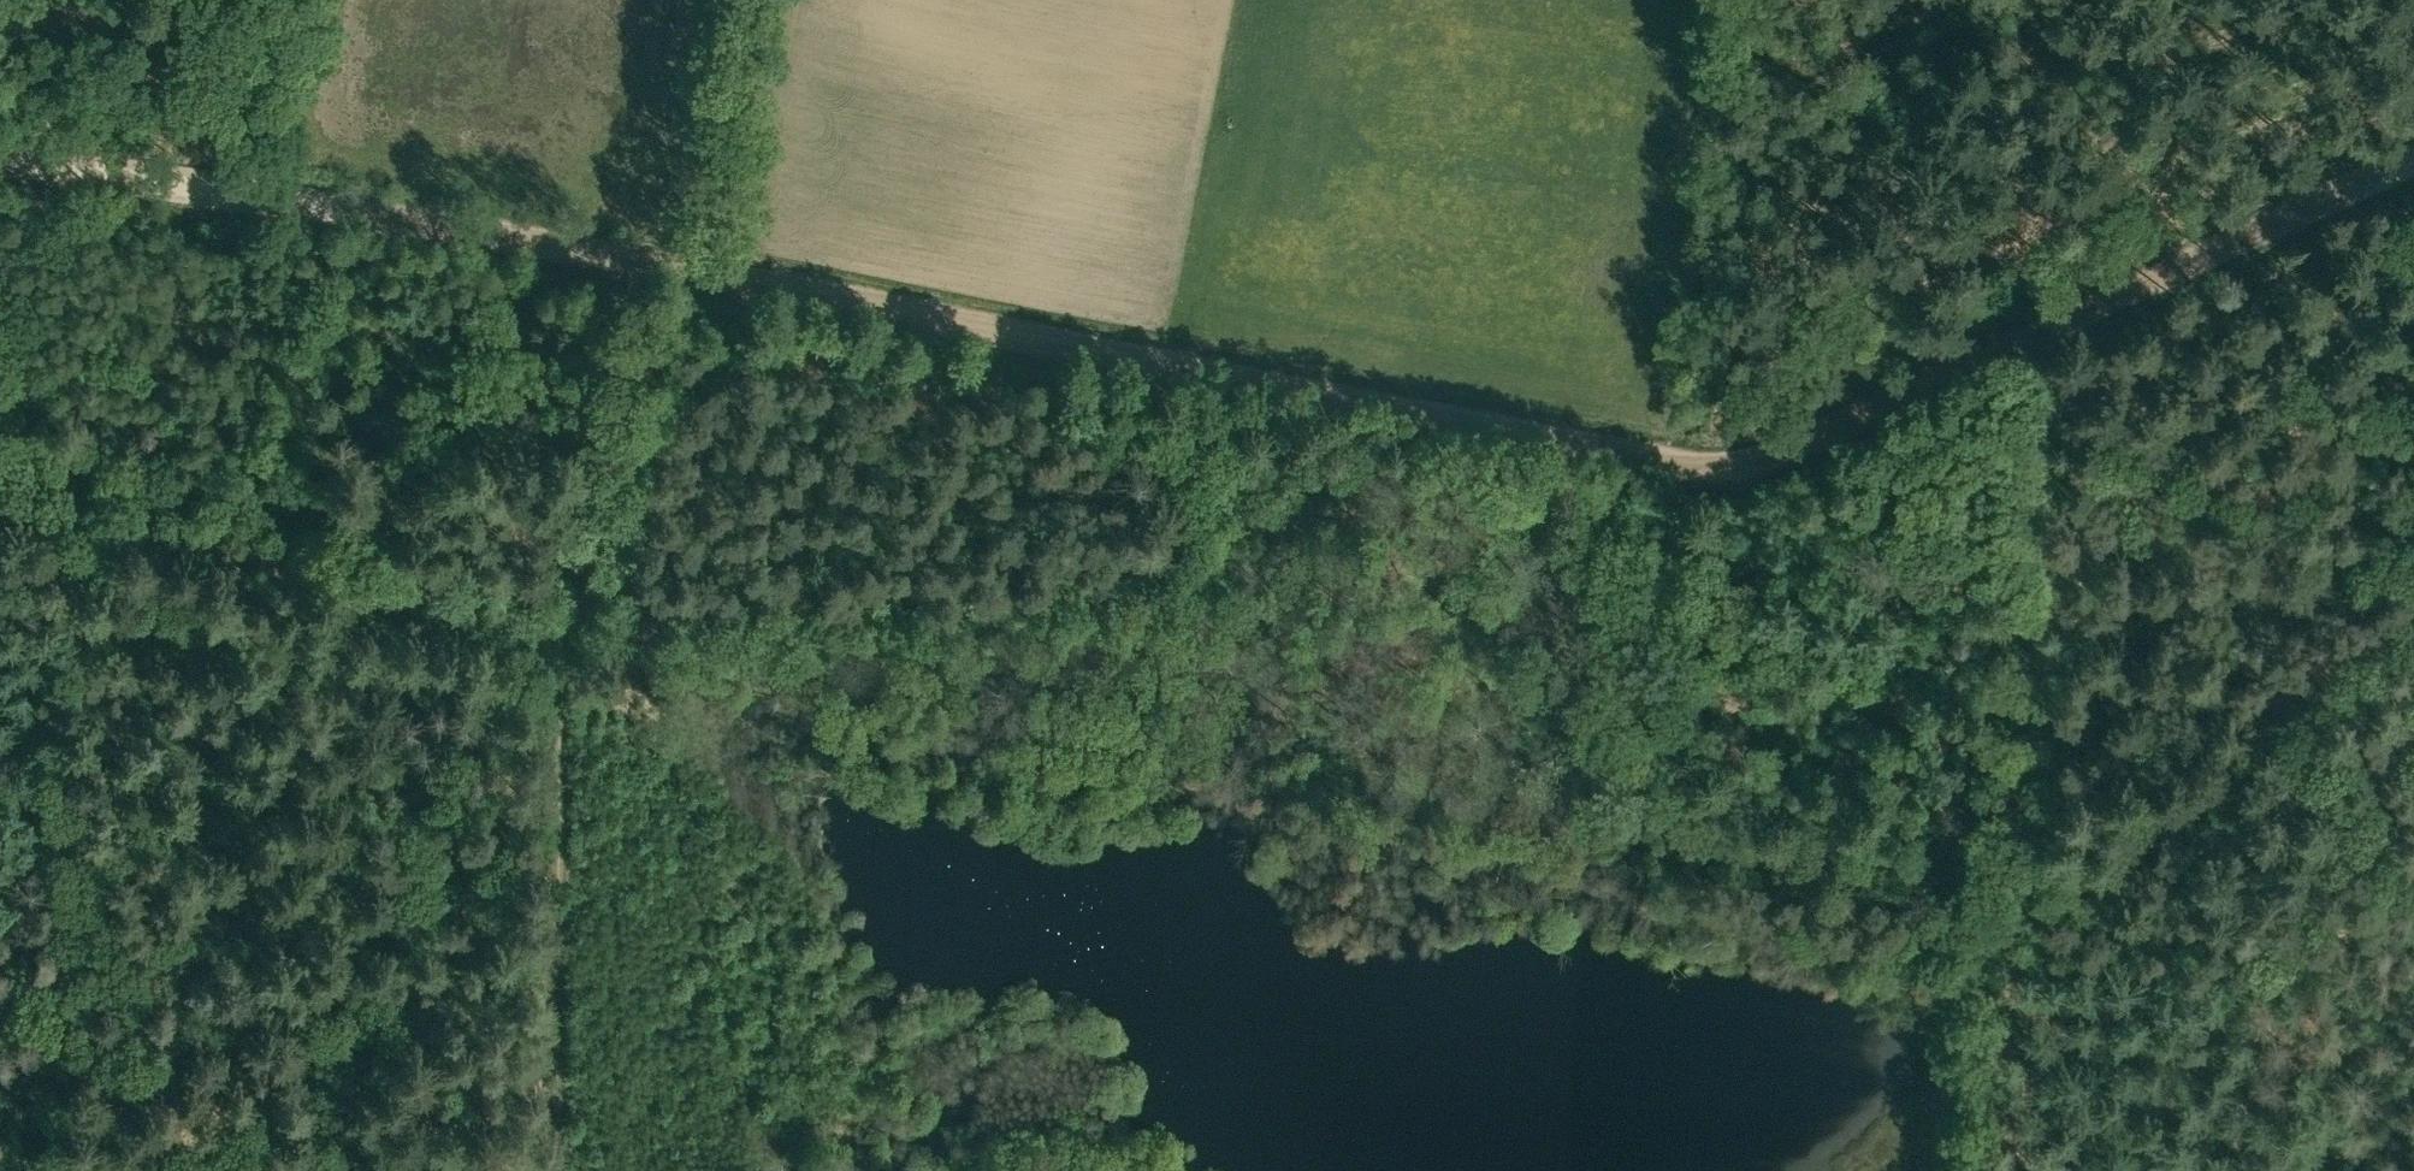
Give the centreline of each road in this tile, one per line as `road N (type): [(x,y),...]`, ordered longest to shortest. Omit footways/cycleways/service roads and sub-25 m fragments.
road 1 (track): [(633,244),(1706,430),(1751,427),(2033,305)]
road 2 (track): [(28,138),(633,244)]
road 3 (track): [(2033,305),(2413,139)]

